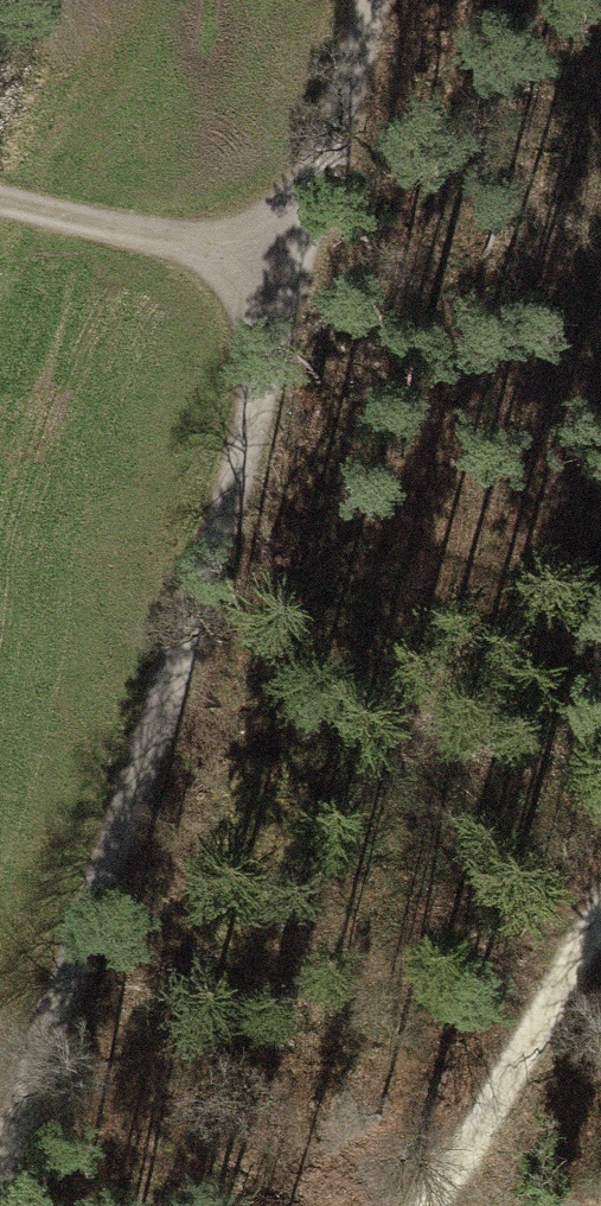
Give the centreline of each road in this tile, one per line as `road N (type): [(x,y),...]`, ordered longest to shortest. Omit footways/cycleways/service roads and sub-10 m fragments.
road 1 (track): [(0,1152),(212,550),(366,0)]
road 2 (track): [(423,1205),(600,914)]
road 3 (track): [(0,209),(287,273)]

